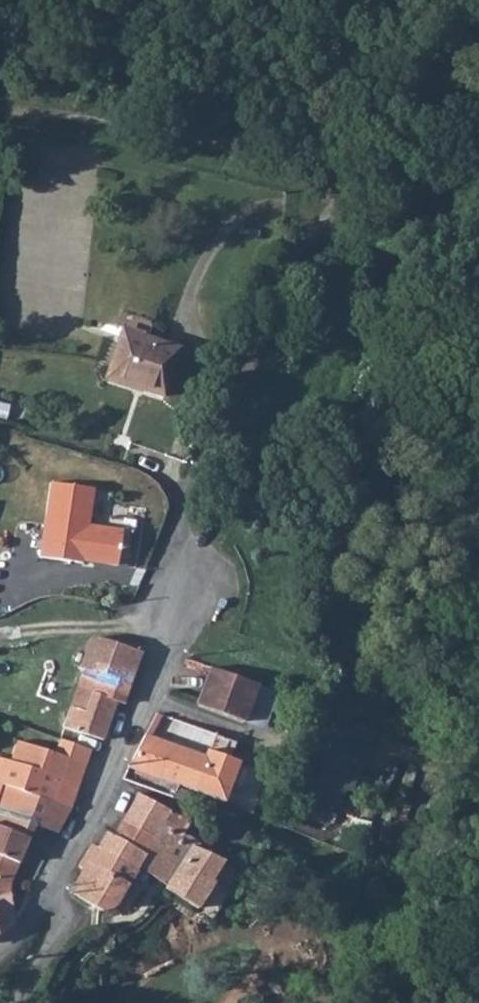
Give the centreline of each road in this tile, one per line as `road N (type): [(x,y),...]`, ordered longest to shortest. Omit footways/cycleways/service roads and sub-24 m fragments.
road 1 (residential): [(255,364),(186,506),(174,613),(92,816),(49,897)]
road 2 (track): [(351,201),(287,168),(161,138),(0,115)]
road 3 (track): [(351,201),(255,364)]
road 4 (unclassified): [(16,1002),(57,934),(61,913),(49,897)]

